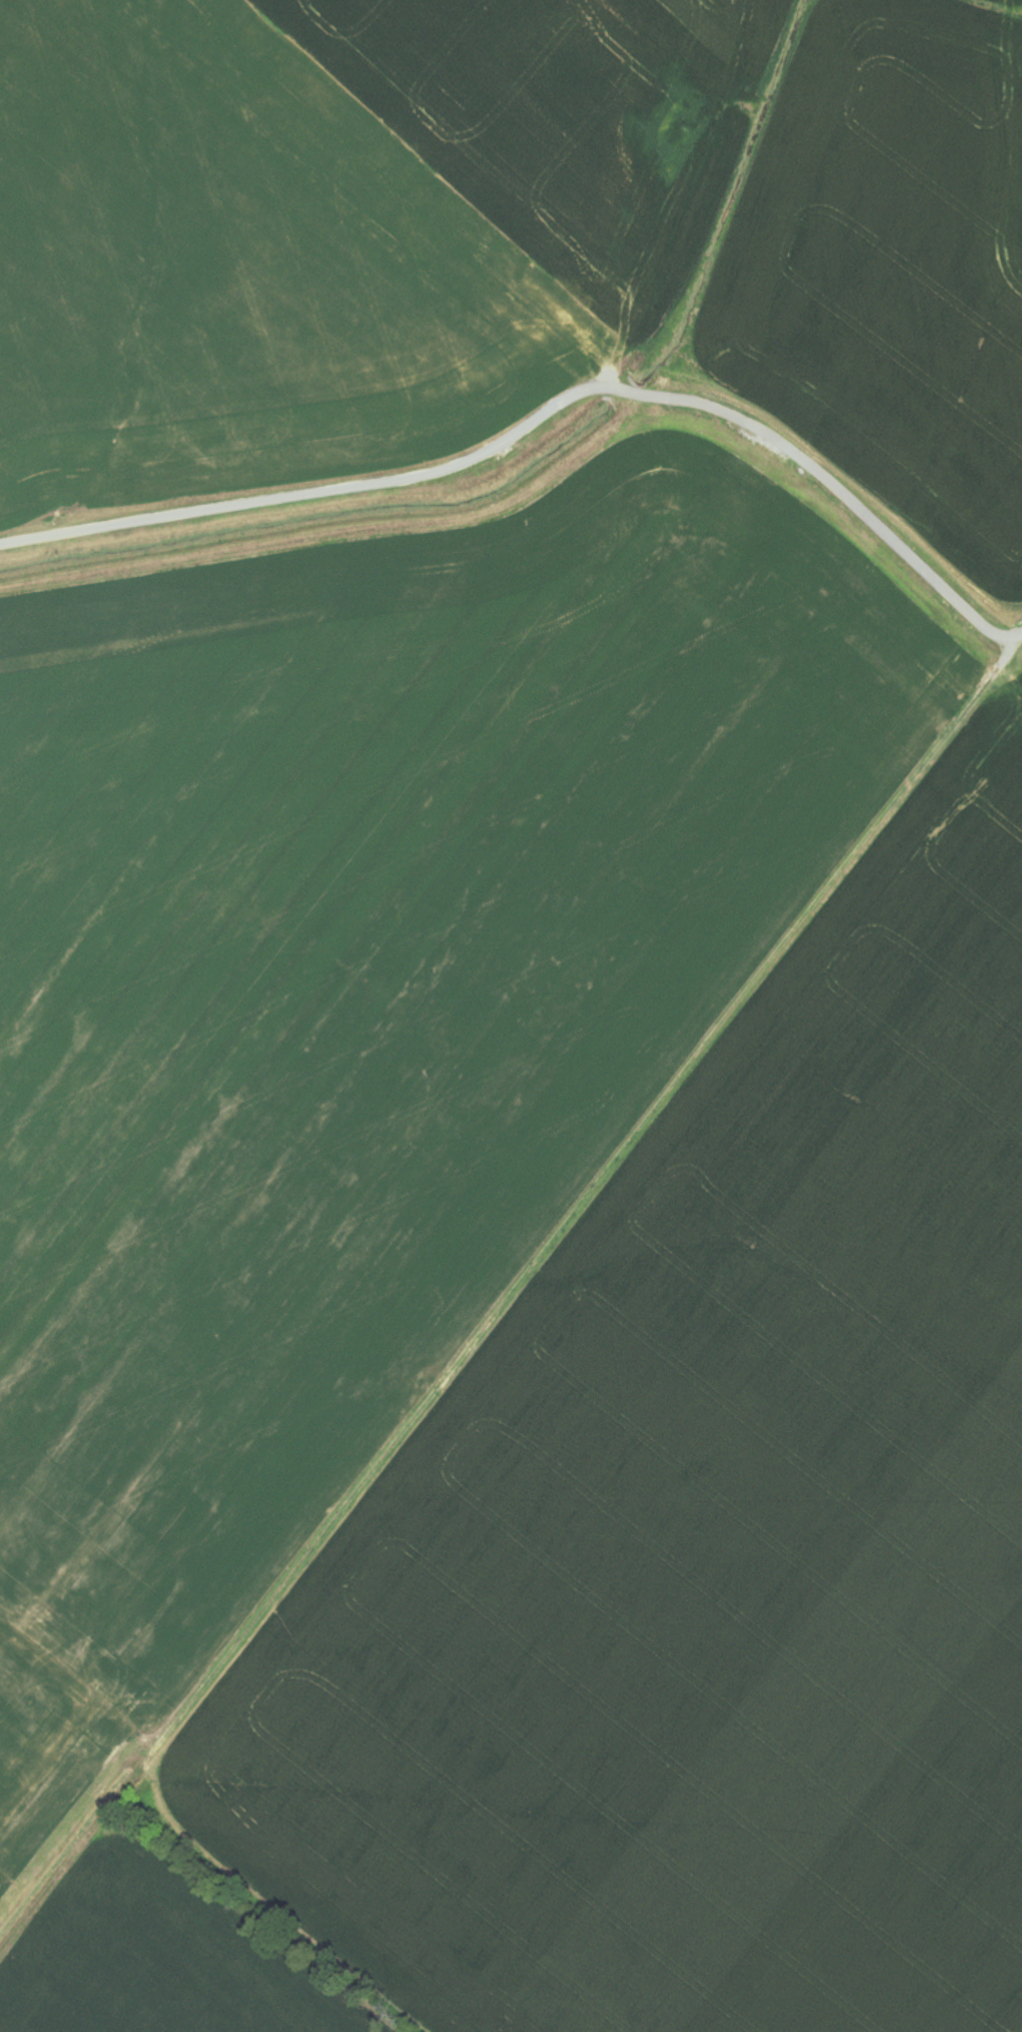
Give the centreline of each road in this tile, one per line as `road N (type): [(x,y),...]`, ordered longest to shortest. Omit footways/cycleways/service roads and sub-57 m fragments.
road 1 (residential): [(0,1952),(973,676),(982,626)]
road 2 (residential): [(0,545),(438,473),(483,456),(569,401),(612,391),(709,408),(756,431),(845,497),(976,622),(1000,636),(1021,635)]

